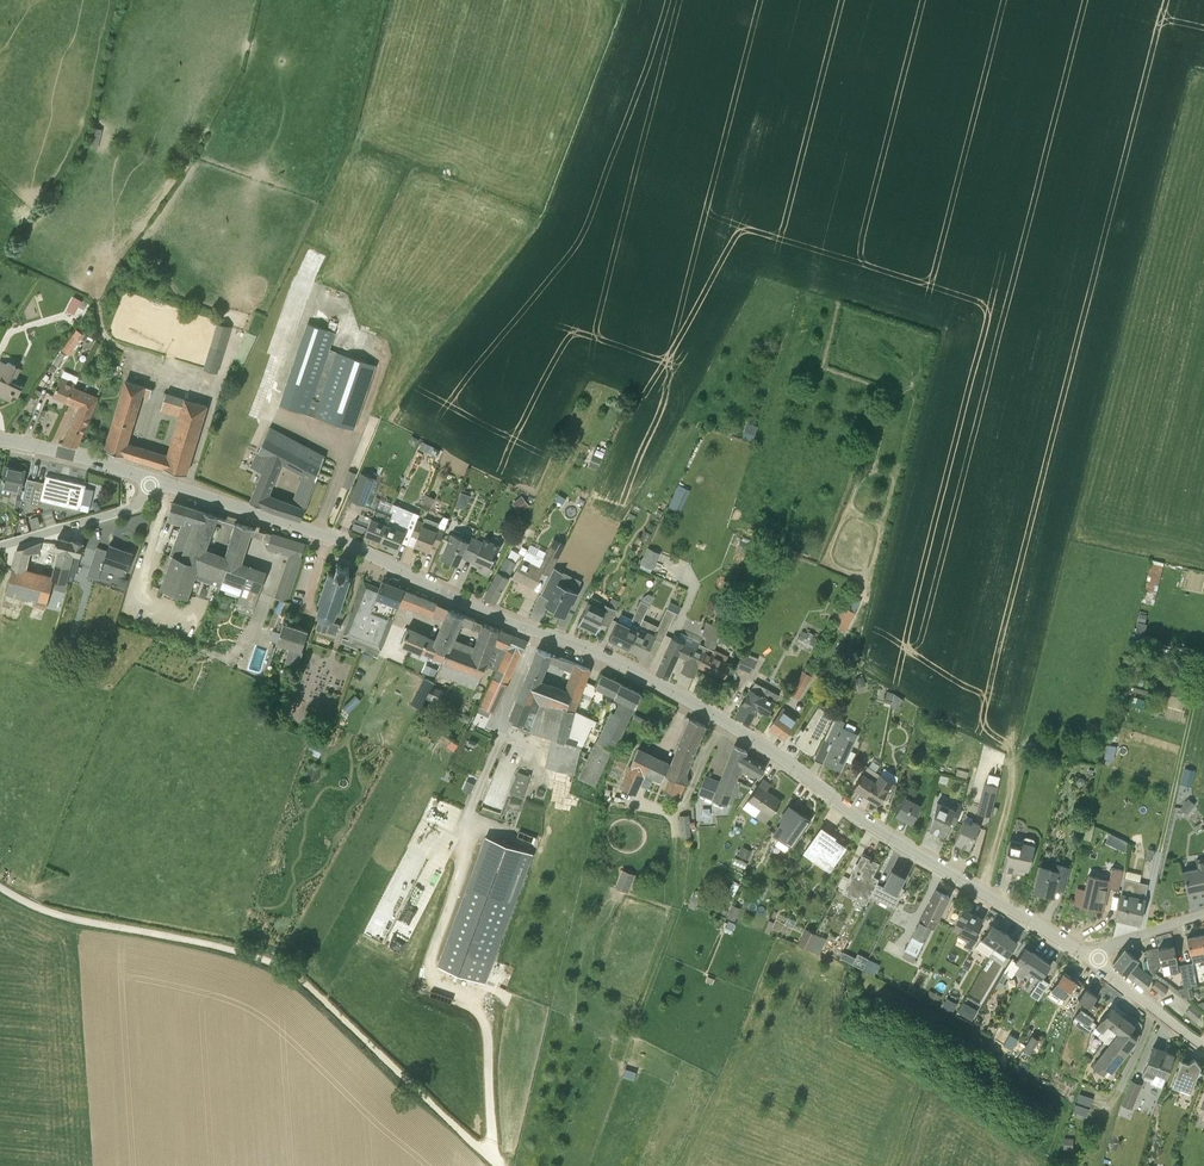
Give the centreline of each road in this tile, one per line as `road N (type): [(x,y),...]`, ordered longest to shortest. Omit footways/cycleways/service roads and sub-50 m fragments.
road 1 (tertiary): [(1097,959),(874,826),(769,748),(643,674),(489,613),(348,543),(154,480)]
road 2 (track): [(0,886),(56,914),(284,968),(496,1165)]
road 3 (tertiary): [(0,546),(133,507),(154,480)]
road 4 (tertiary): [(154,480),(0,439)]
road 5 (tertiary): [(1203,1045),(1097,959)]

